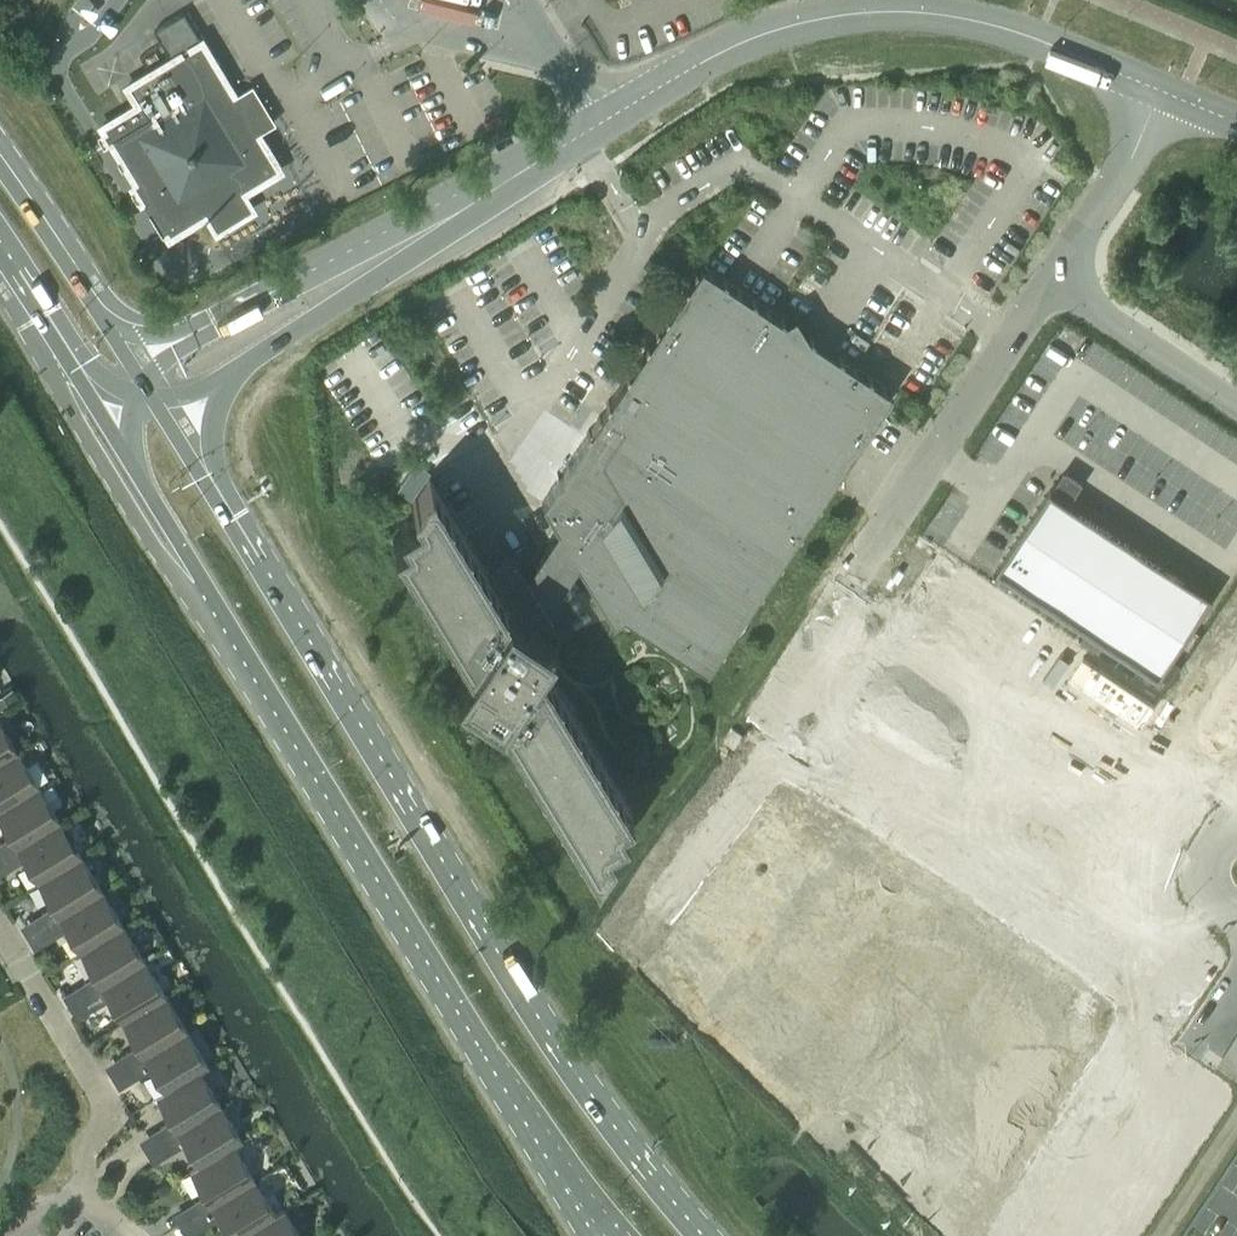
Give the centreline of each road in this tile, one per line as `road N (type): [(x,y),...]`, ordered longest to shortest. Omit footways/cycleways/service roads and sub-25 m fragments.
road 1 (primary): [(691,1235),(525,1014),(158,410)]
road 2 (primary): [(102,419),(194,583),(523,1120),(604,1235)]
road 3 (tertiary): [(1172,96),(1038,40),(945,17),(889,11),(832,17),(707,59),(434,227)]
road 4 (unclassified): [(859,575),(1054,281)]
road 5 (tertiary): [(434,227),(347,253),(175,343),(136,375)]
road 6 (tertiary): [(158,410),(209,391),(366,286),(434,227)]
road 7 (residential): [(78,1195),(82,1149),(108,1112),(0,937)]
road 8 (primary): [(136,375),(0,168)]
road 9 (unclassified): [(1054,281),(1172,96)]
road 10 (unclassified): [(1236,403),(1054,281)]
road 11 (primary): [(0,258),(102,419)]

